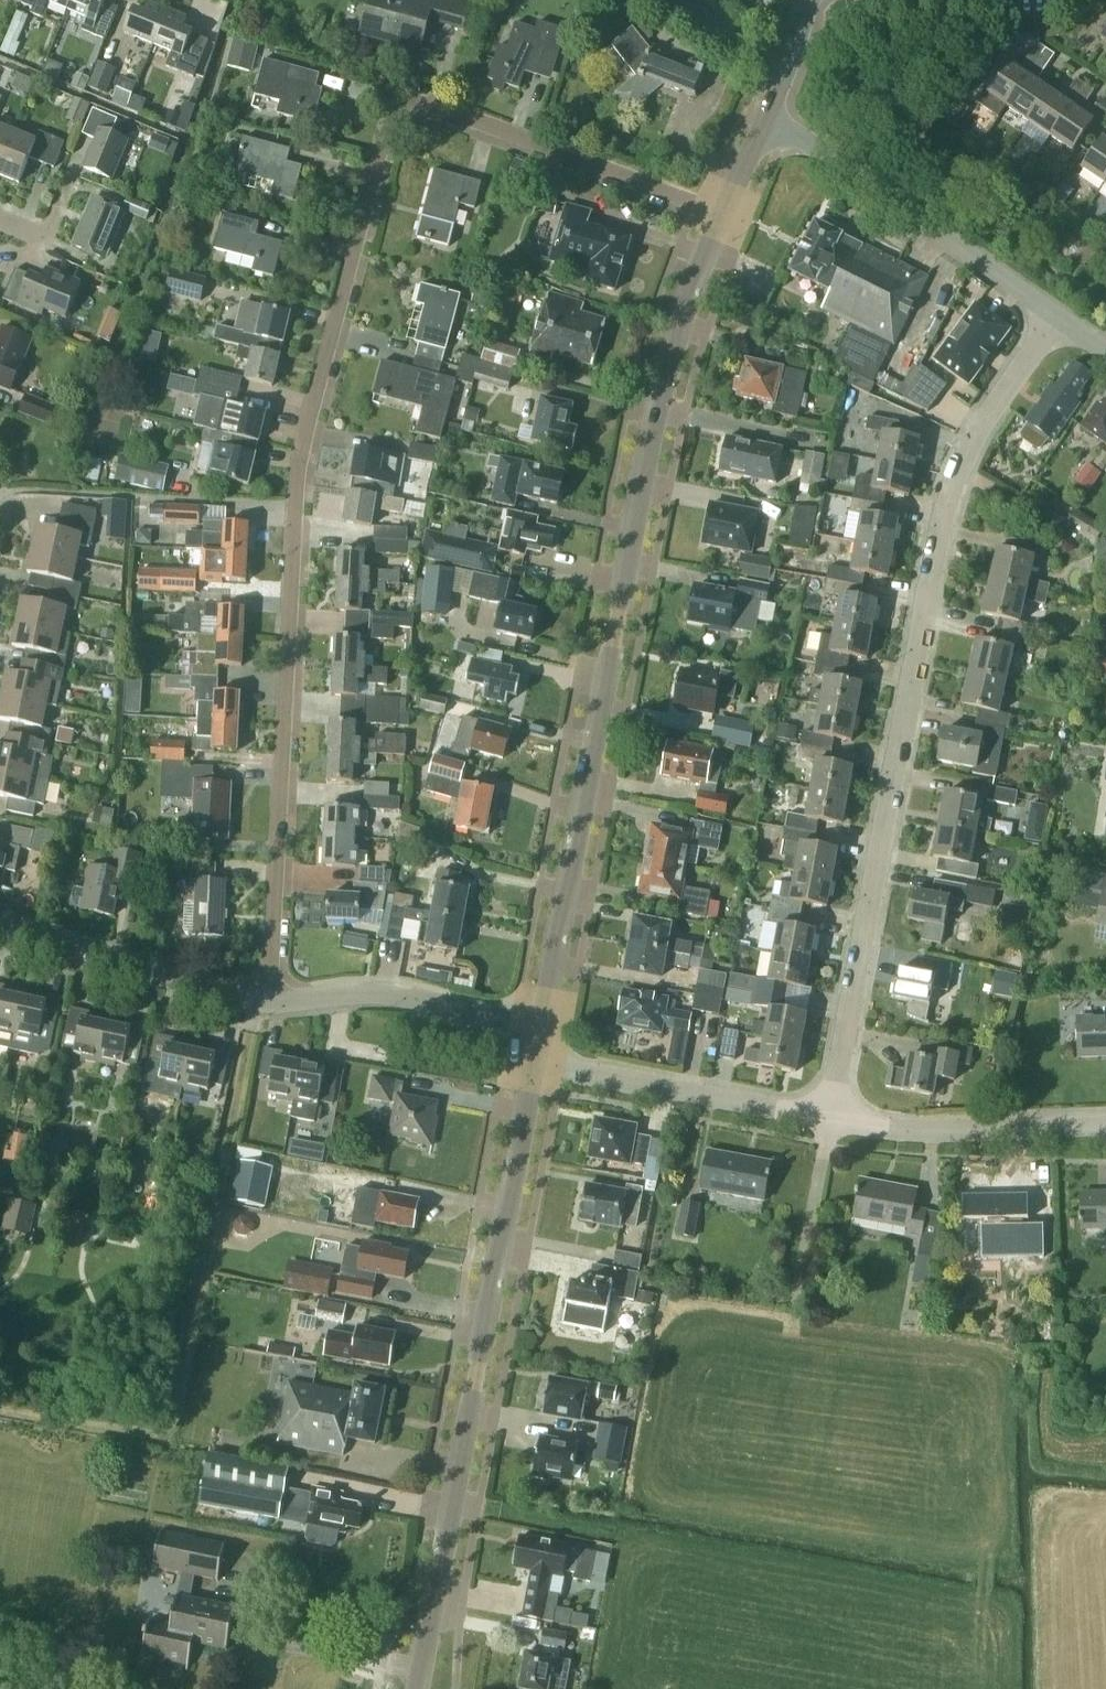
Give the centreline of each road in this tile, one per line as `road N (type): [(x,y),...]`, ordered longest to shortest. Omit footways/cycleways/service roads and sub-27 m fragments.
road 1 (residential): [(725,213),(428,104),(392,120),(300,455),(269,1002)]
road 2 (residential): [(831,1118),(948,507),(996,401),(1059,318)]
road 3 (tertiary): [(725,213),(685,303),(647,448),(540,1028)]
road 4 (tertiary): [(416,1688),(534,1066)]
road 5 (residential): [(1059,318),(850,165),(765,120)]
road 6 (residential): [(534,1066),(831,1118)]
road 7 (residential): [(269,1002),(0,926)]
road 8 (residential): [(540,1028),(391,994),(269,1002)]
road 9 (residential): [(831,1118),(932,1131),(1105,1123)]
road 10 (tertiary): [(765,120),(807,0)]

